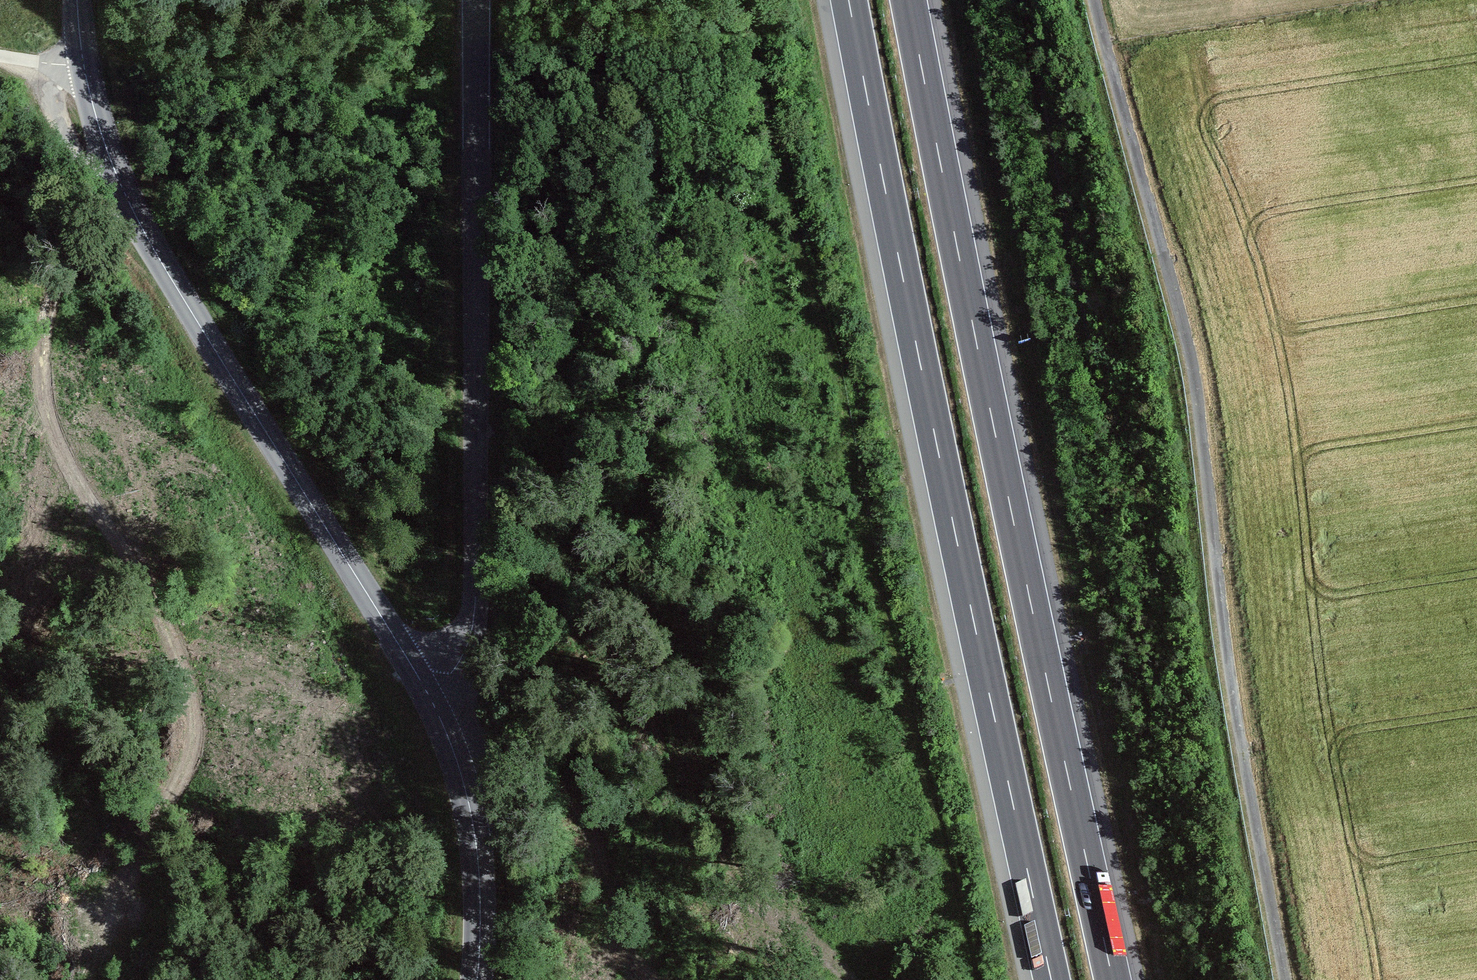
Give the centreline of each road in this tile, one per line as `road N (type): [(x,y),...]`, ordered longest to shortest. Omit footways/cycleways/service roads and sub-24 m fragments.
road 1 (motorway): [(1113,979),(908,0)]
road 2 (motorway): [(848,0),(1052,979)]
road 3 (unclassified): [(1286,979),(1229,664),(1194,370),(1095,0)]
road 4 (track): [(120,192),(70,314),(62,379),(68,484),(160,643),(179,706),(172,785),(117,891),(91,979)]
road 5 (secondary): [(76,0),(98,127),(161,278),(432,710)]
road 6 (tertiary): [(432,710),(467,641),(477,570),(477,0)]
road 7 (secondary): [(432,710),(471,855),(472,979)]

